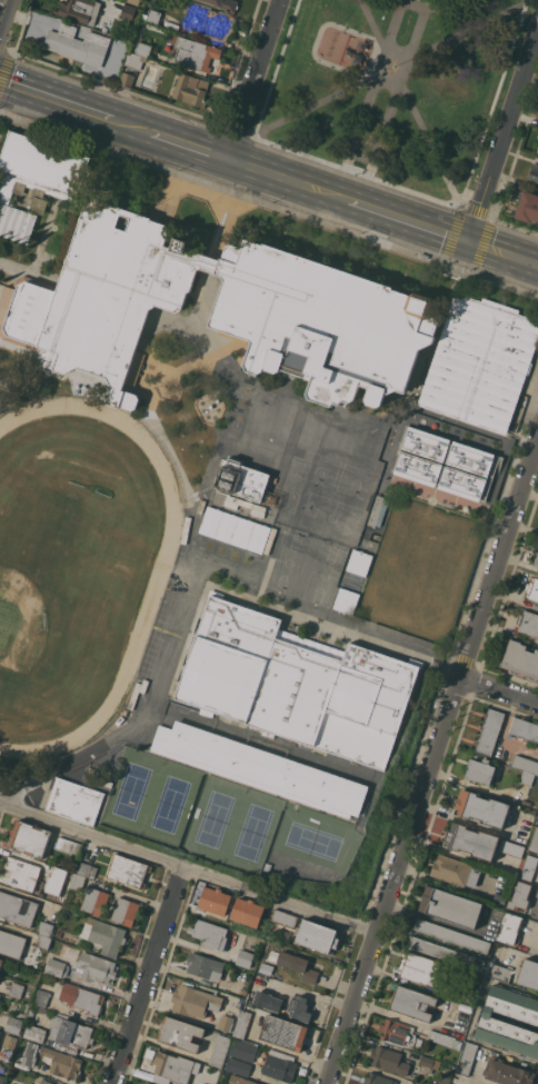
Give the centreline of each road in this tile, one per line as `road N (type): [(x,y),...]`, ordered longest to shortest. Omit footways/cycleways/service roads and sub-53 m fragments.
road 1 (residential): [(537,448),(328,1083)]
road 2 (residential): [(187,867),(113,1083)]
road 3 (residential): [(537,36),(471,241)]
road 4 (residential): [(282,0),(230,158)]
road 5 (primary): [(471,241),(338,196)]

